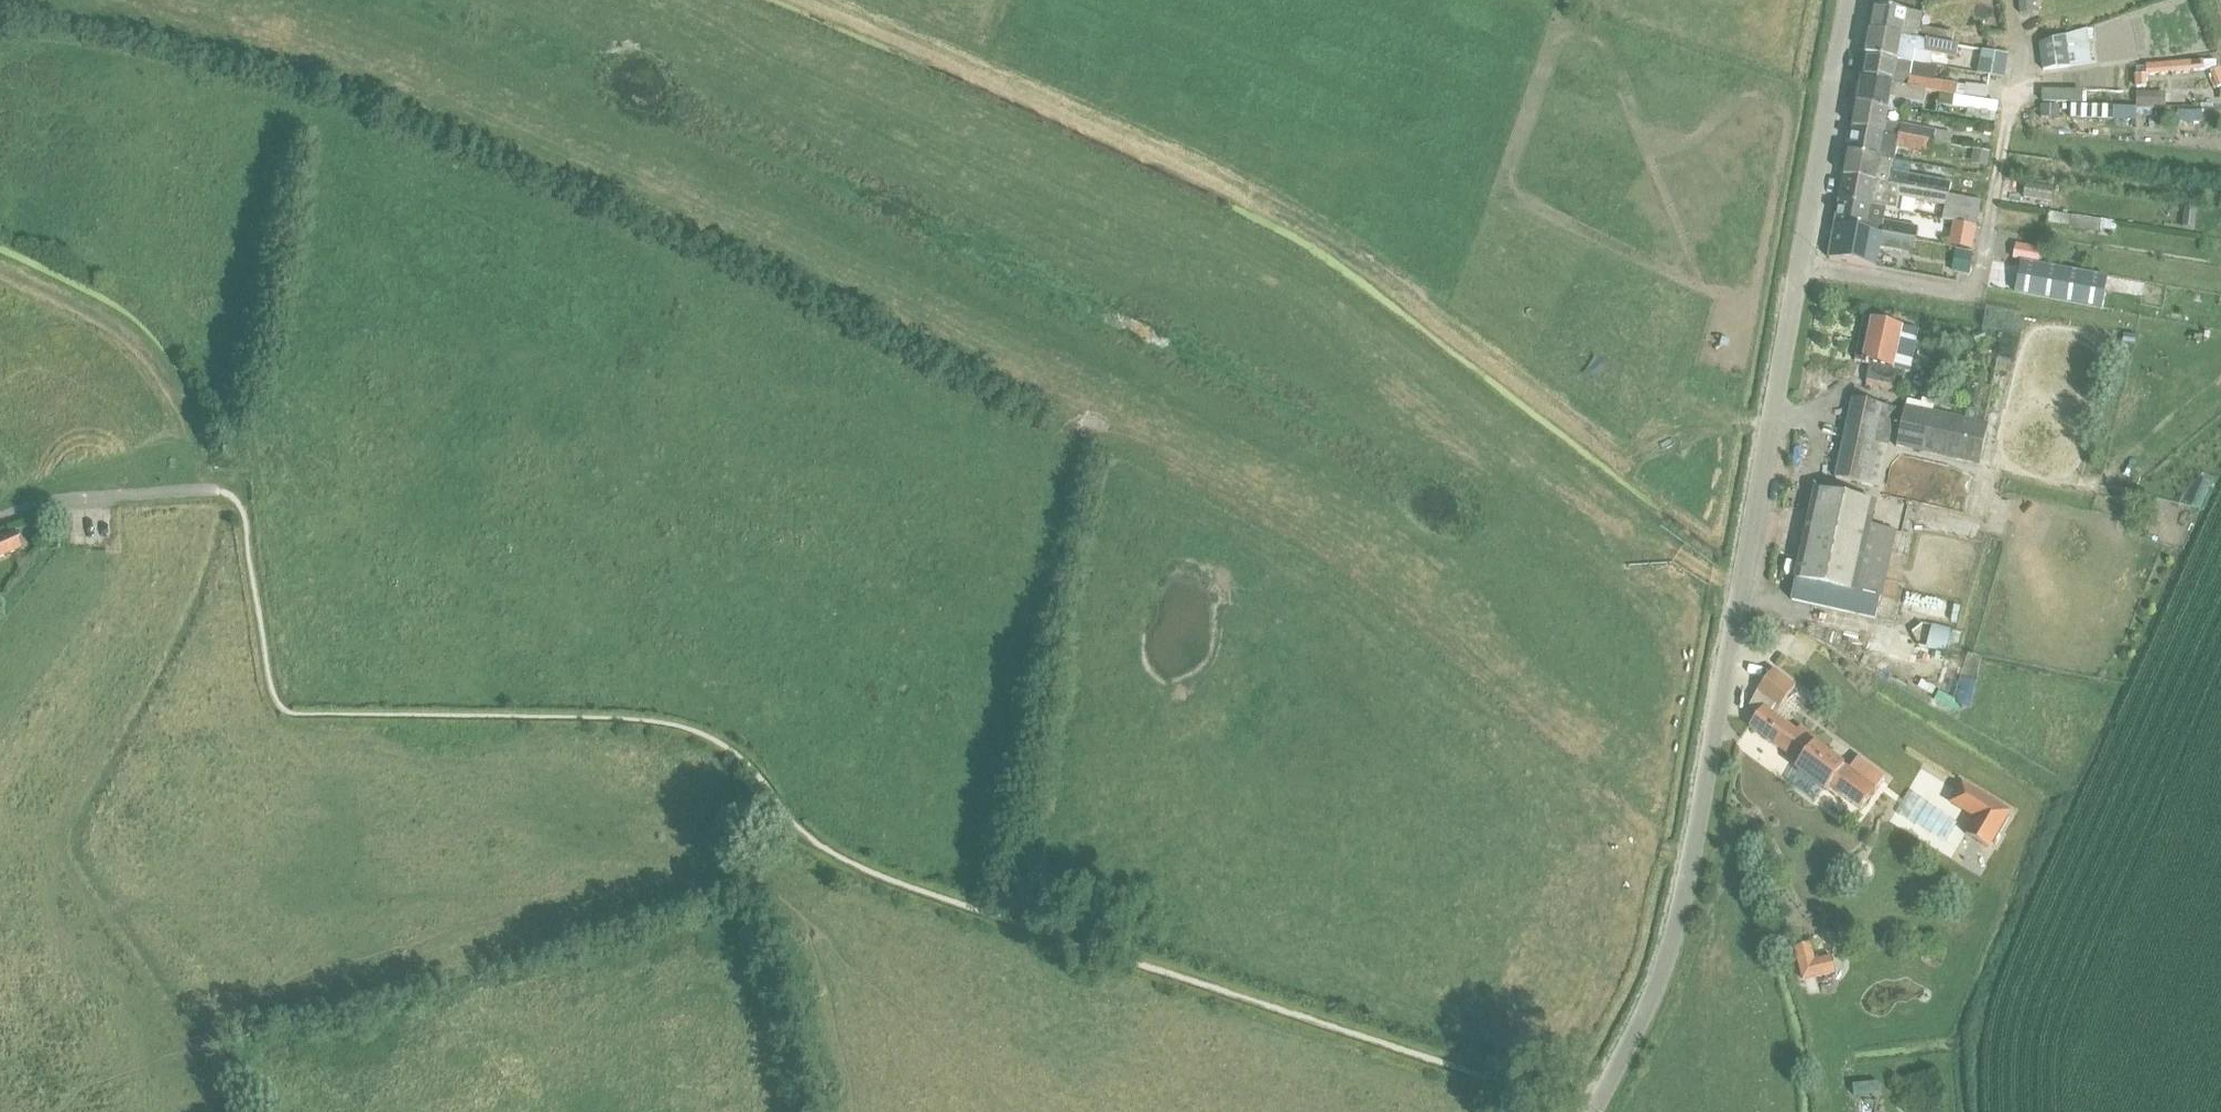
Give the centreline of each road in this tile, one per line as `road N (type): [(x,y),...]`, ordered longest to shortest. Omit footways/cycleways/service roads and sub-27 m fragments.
road 1 (unclassified): [(1595,1111),(1647,1018),(1684,919),(1849,0)]
road 2 (residential): [(0,519),(46,503),(216,490)]

